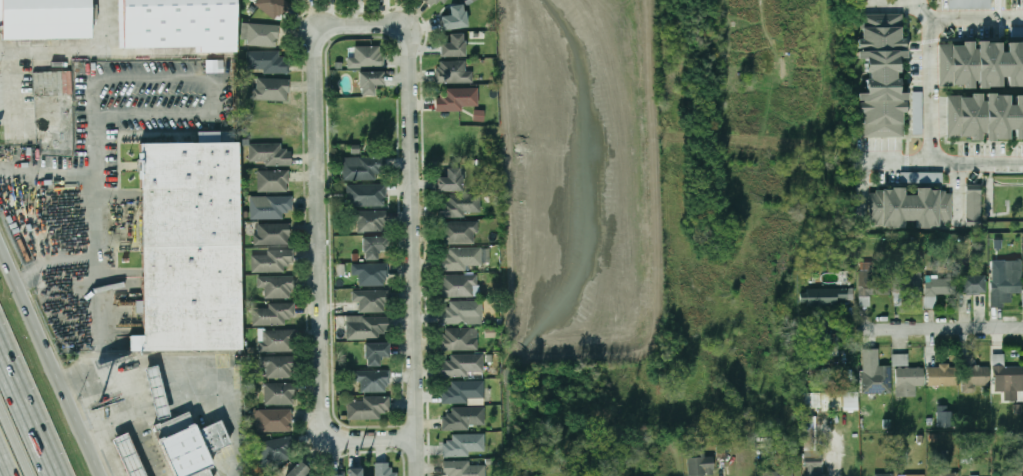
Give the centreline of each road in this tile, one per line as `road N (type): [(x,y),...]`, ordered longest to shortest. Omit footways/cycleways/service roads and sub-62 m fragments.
road 1 (residential): [(405,26),(319,27),(322,386),(331,434),(420,437)]
road 2 (residential): [(421,475),(405,26)]
road 3 (primary): [(104,475),(0,243)]
road 4 (residential): [(1022,327),(870,329)]
road 5 (motorway): [(58,475),(0,346)]

